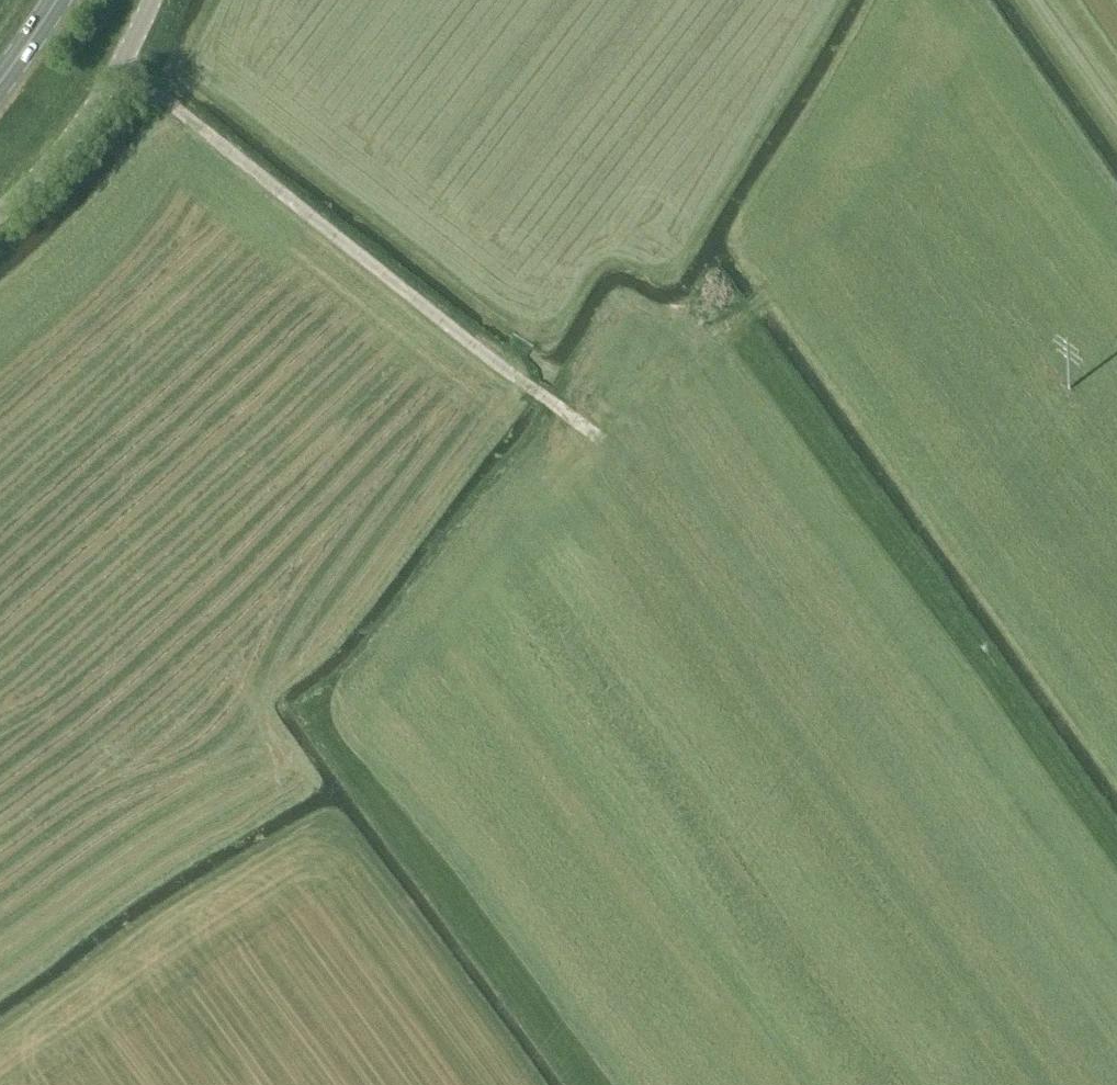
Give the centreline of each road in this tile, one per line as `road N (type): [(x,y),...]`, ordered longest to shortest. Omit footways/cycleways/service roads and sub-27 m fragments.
road 1 (track): [(119,67),(593,434)]
road 2 (unclassified): [(0,213),(93,108),(152,0)]

